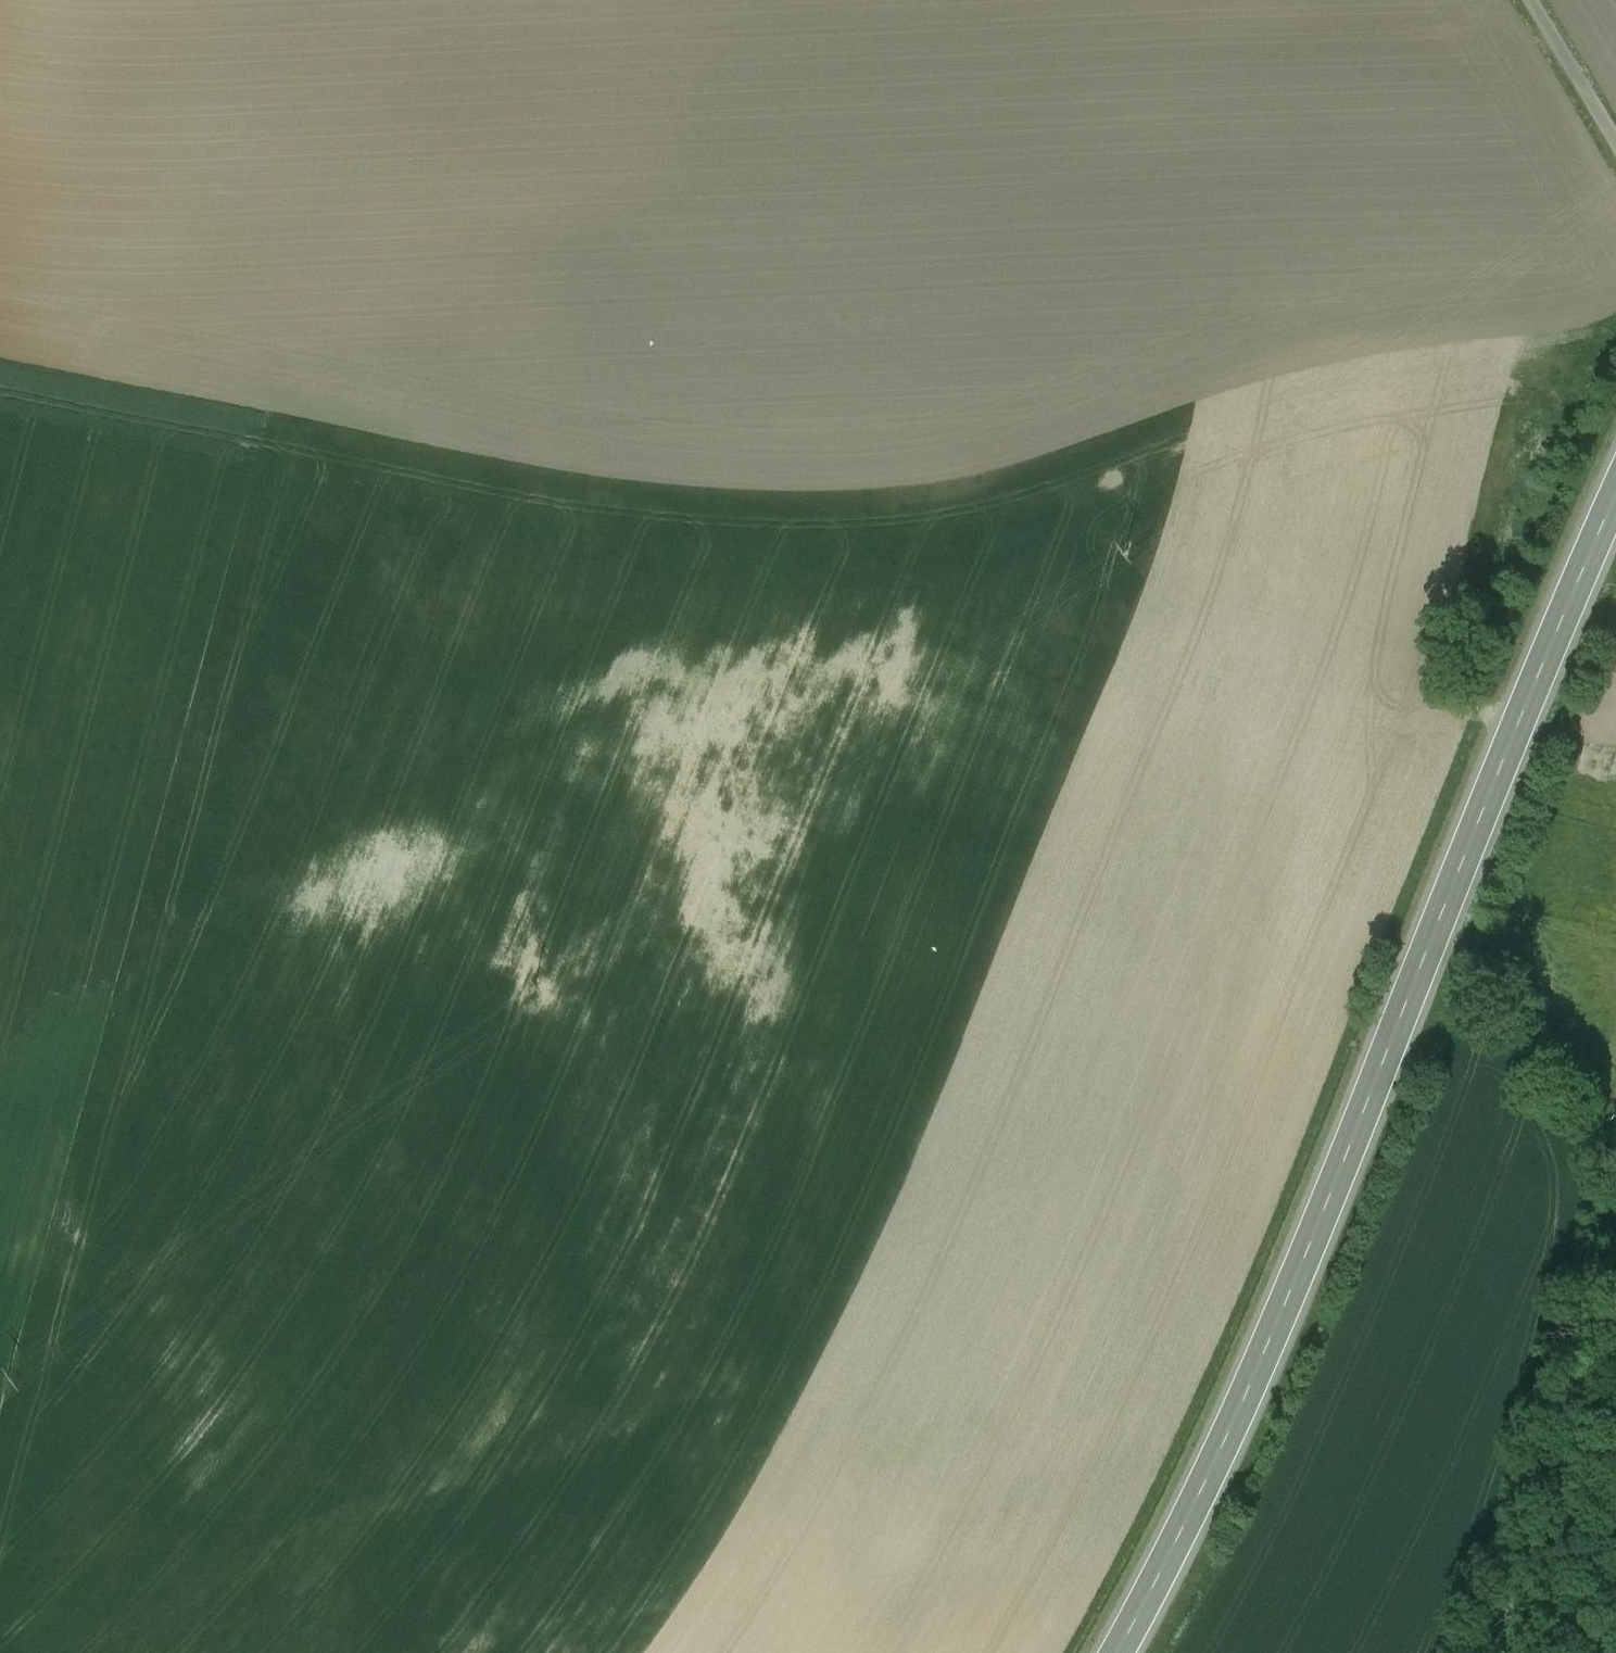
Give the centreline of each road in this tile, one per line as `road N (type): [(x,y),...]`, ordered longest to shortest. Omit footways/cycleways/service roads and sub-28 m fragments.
road 1 (secondary): [(1116,1652),(1293,1279),(1615,494)]
road 2 (unclassified): [(1523,0),(1615,151)]

